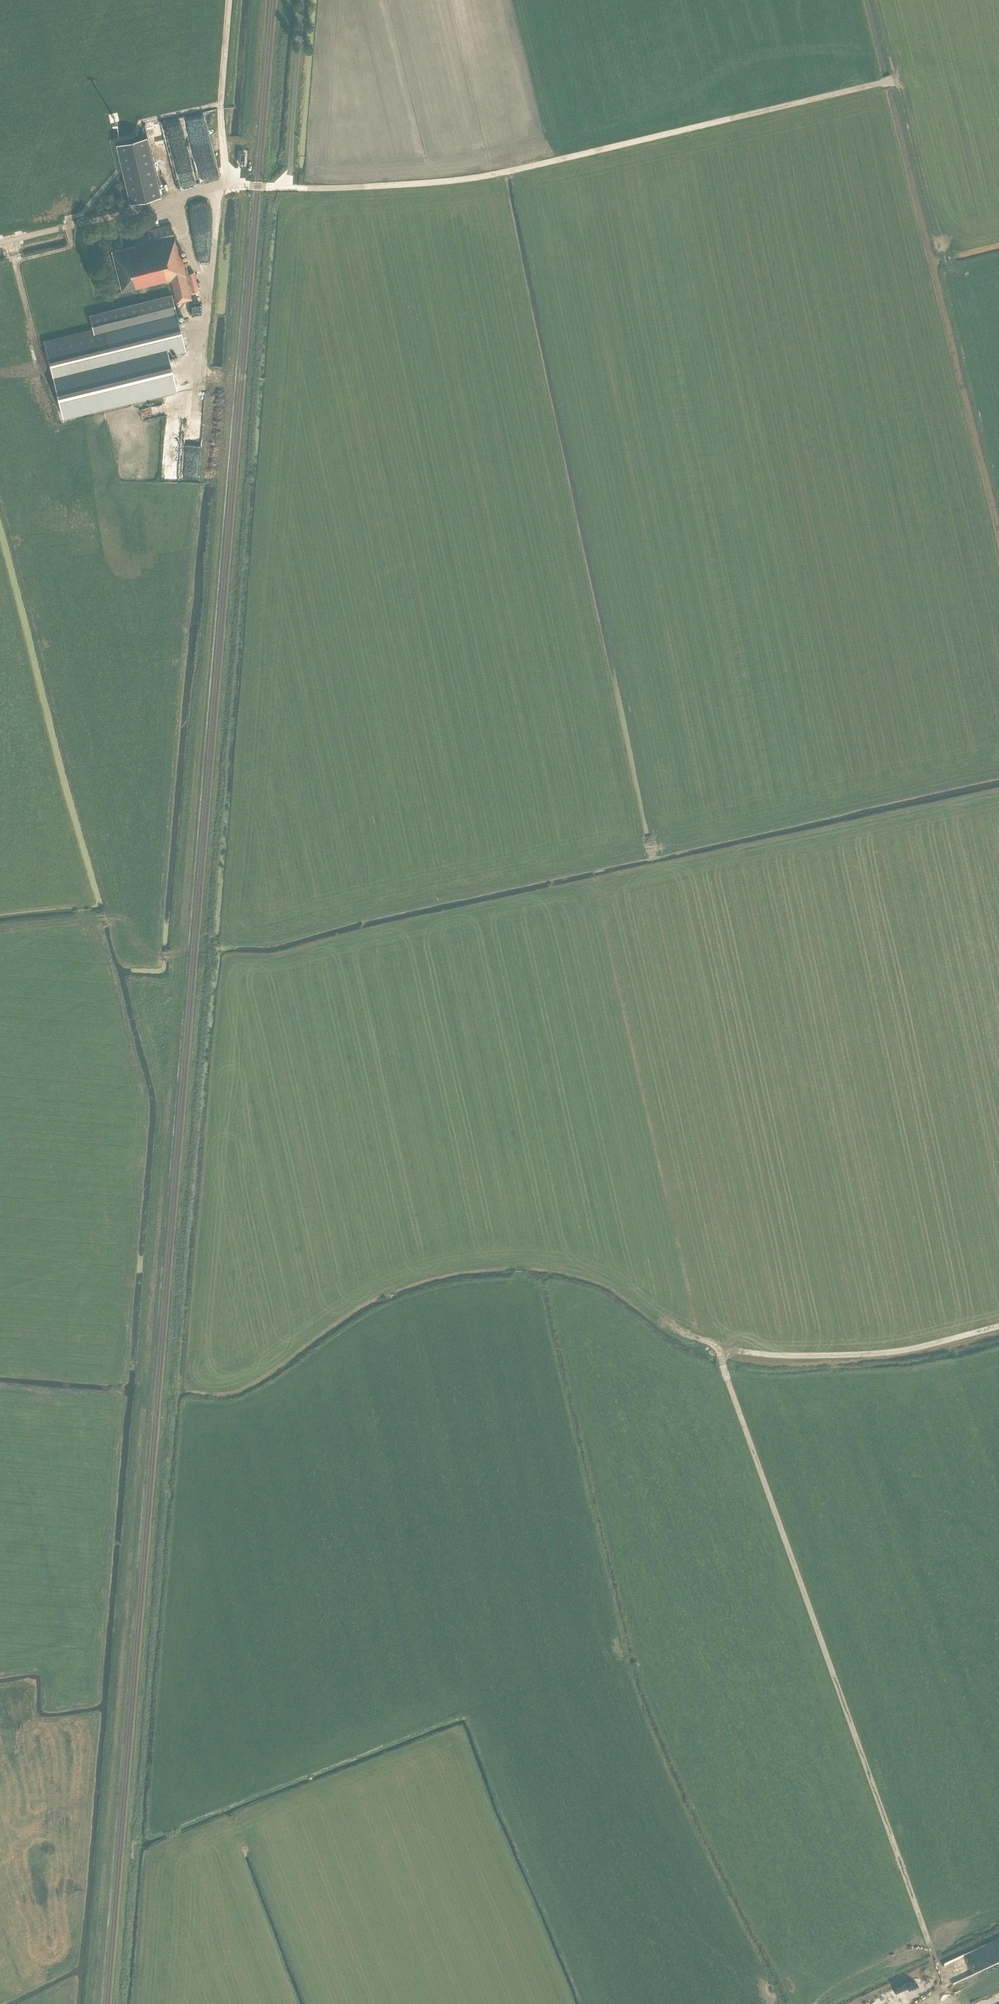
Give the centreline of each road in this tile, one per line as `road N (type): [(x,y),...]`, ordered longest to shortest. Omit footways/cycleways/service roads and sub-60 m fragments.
road 1 (track): [(937,2003),(949,1999),(723,1359),(739,1351),(911,1351),(998,1327)]
road 2 (unclassified): [(286,187),(240,185),(0,242)]

